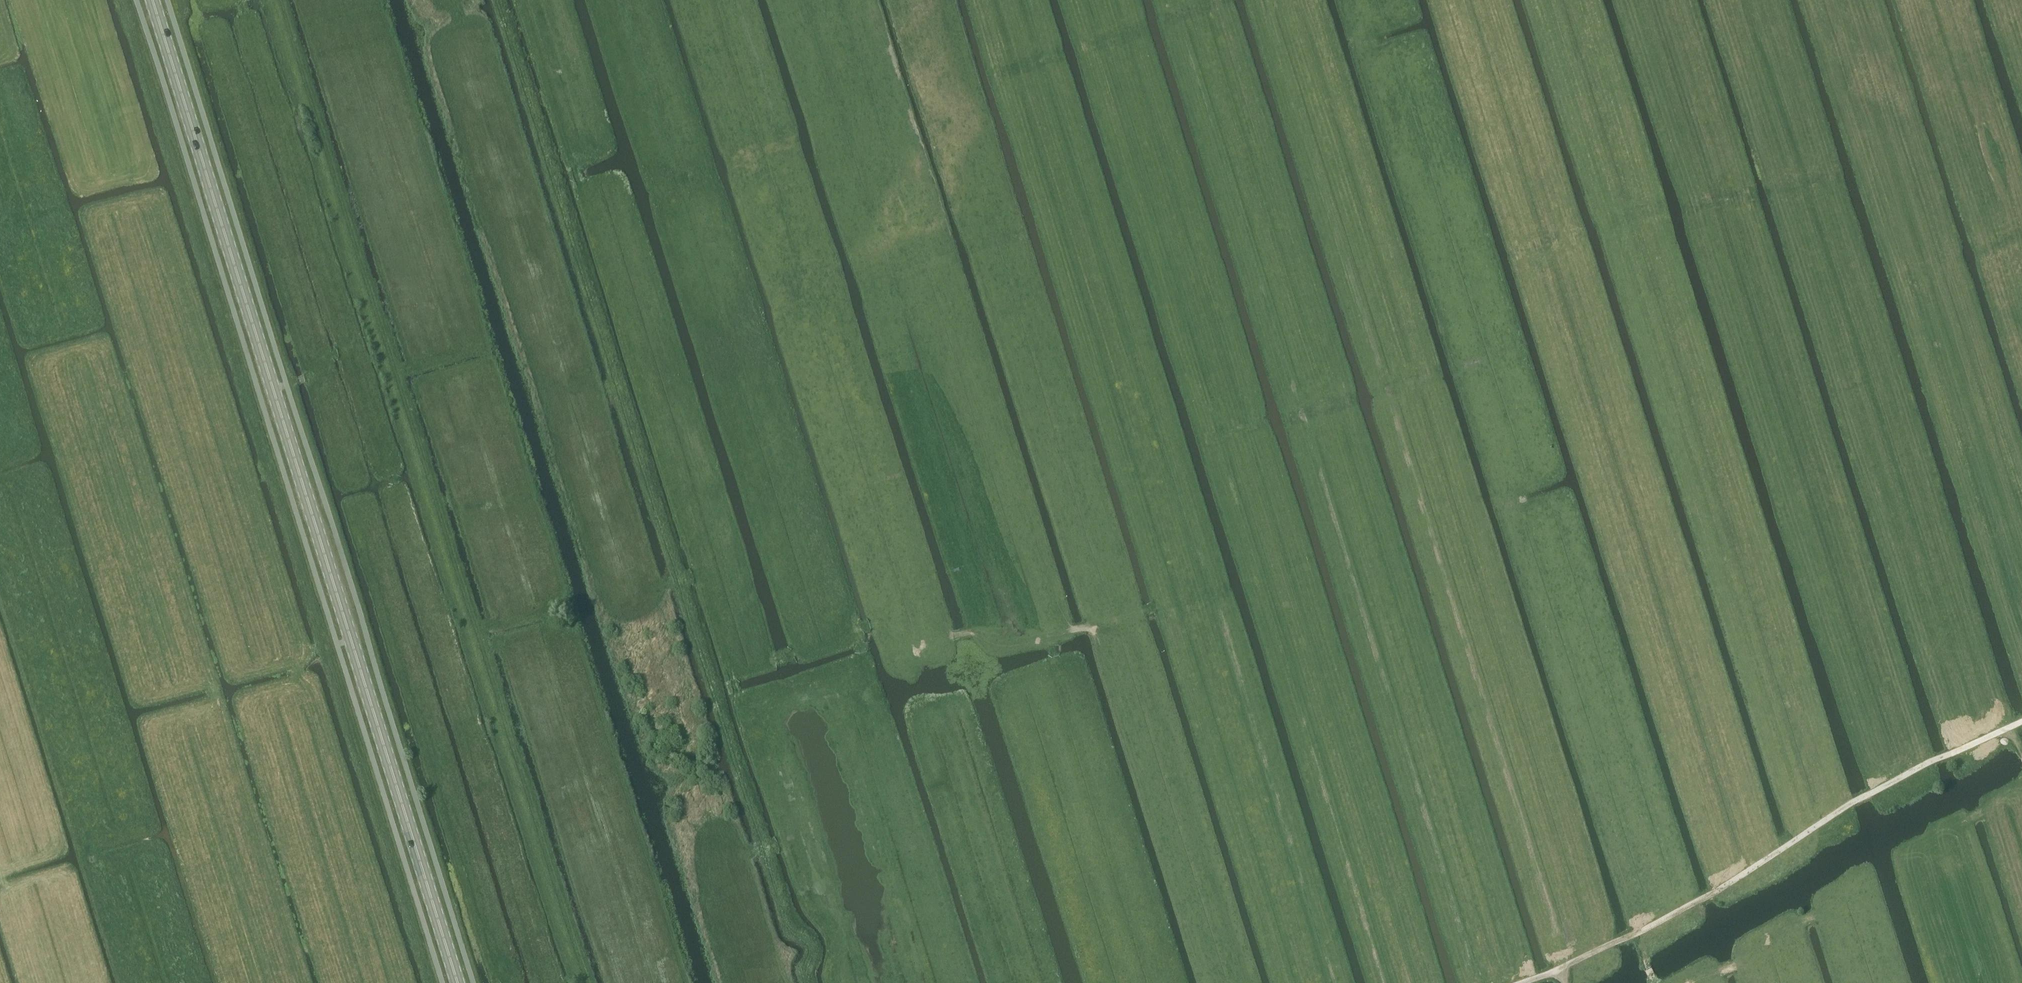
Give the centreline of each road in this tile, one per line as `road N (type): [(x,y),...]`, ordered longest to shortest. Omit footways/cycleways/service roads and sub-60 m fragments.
road 1 (primary): [(458,982),(152,0)]
road 2 (track): [(2021,751),(2011,727),(1935,760),(1855,801),(1709,896),(1521,982)]

